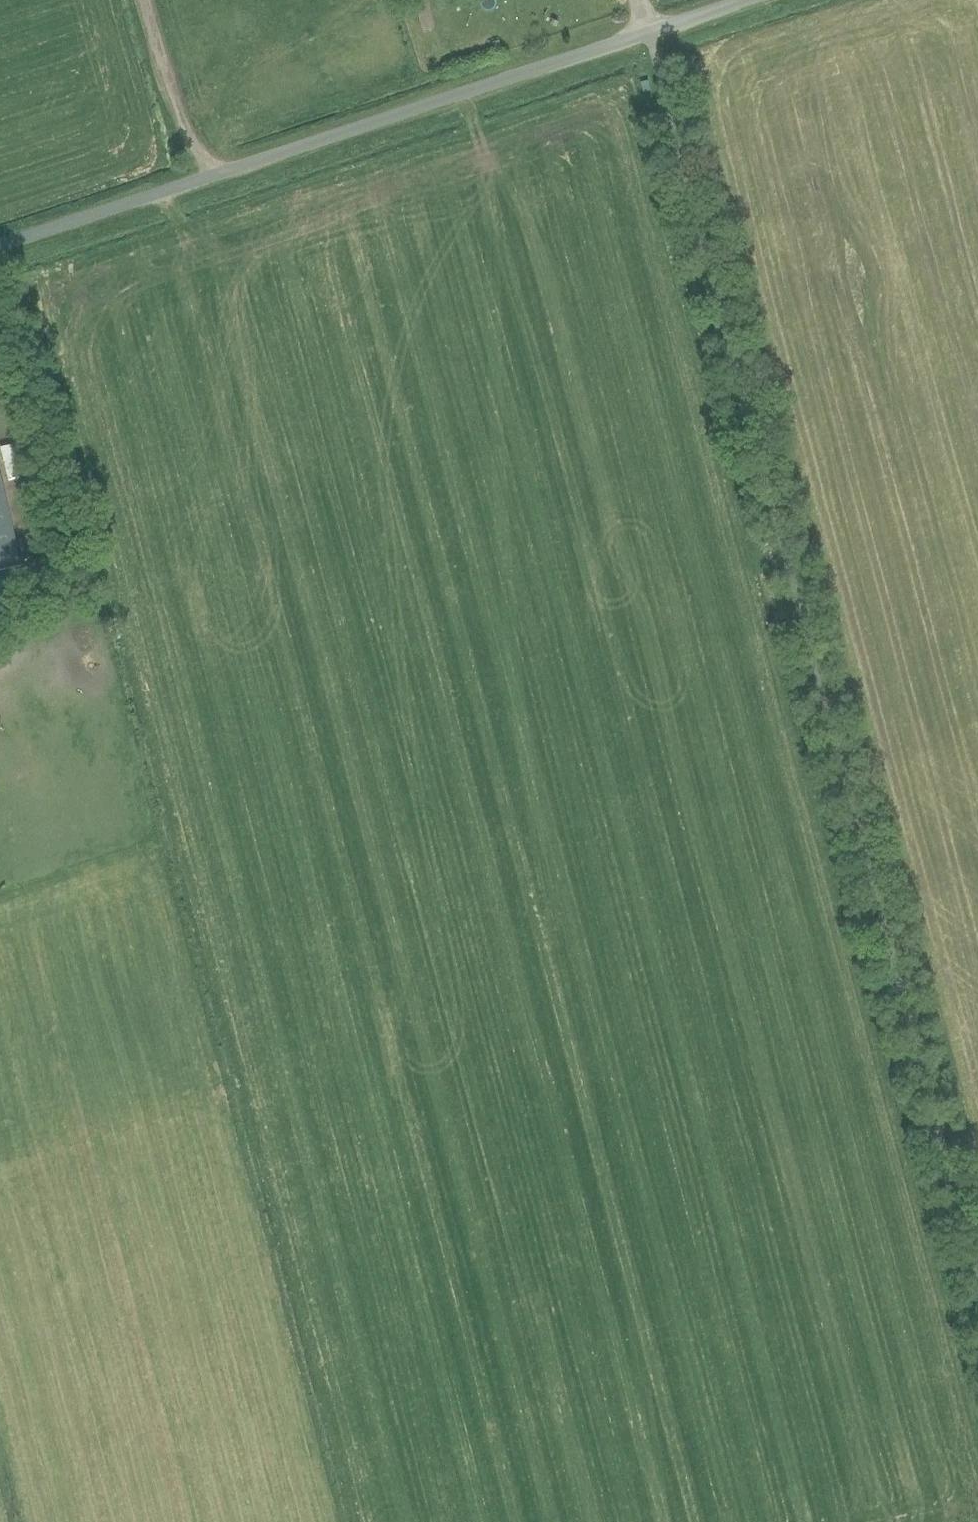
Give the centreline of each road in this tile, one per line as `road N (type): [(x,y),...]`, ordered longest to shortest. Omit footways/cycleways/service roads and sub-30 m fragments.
road 1 (unclassified): [(0,243),(732,0)]

